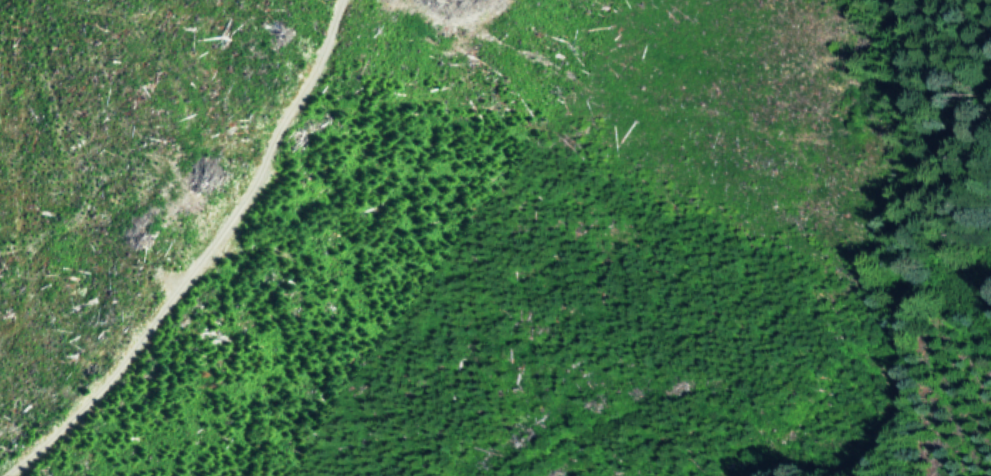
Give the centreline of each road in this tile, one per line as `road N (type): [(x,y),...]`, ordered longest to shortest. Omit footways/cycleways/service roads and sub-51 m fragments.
road 1 (track): [(359,0),(319,86),(226,240),(112,388),(16,475)]
road 2 (track): [(679,388),(553,447),(513,475)]

